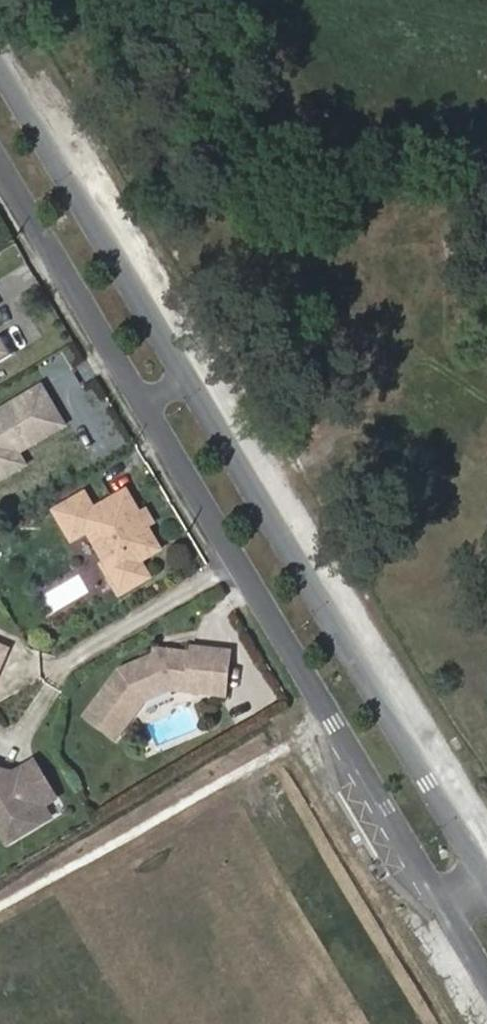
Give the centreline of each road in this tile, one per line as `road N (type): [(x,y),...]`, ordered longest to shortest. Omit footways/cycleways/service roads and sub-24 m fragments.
road 1 (residential): [(0,166),(486,985)]
road 2 (residential): [(486,868),(0,65)]

